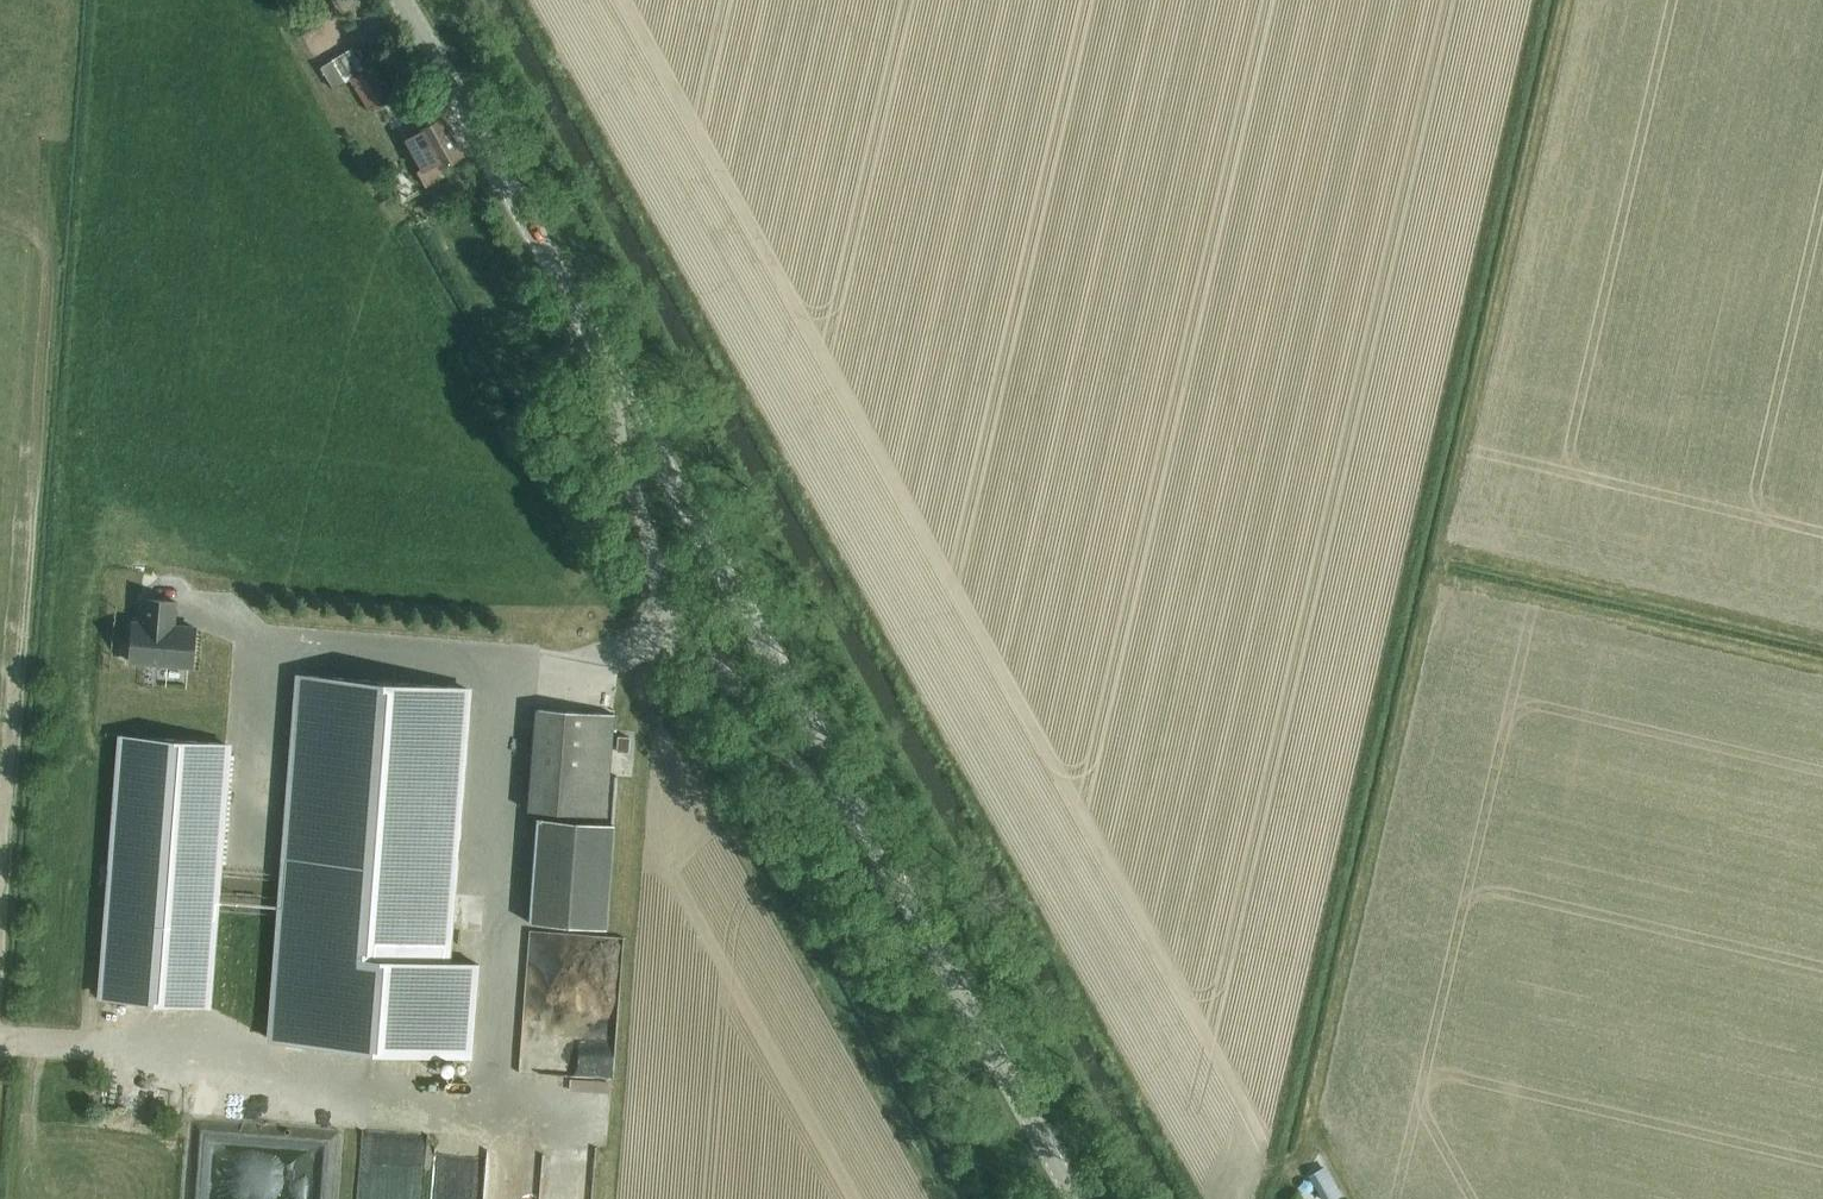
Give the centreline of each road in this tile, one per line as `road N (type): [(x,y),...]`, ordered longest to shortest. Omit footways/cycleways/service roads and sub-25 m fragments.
road 1 (track): [(1191,1198),(518,0)]
road 2 (unclassified): [(1075,1198),(402,0)]
road 3 (track): [(1541,0),(1264,1198)]
road 4 (track): [(1822,668),(1432,577),(1565,0)]
road 5 (track): [(1273,1165),(1297,1170),(1432,577)]
road 6 (track): [(1438,549),(1822,638)]

